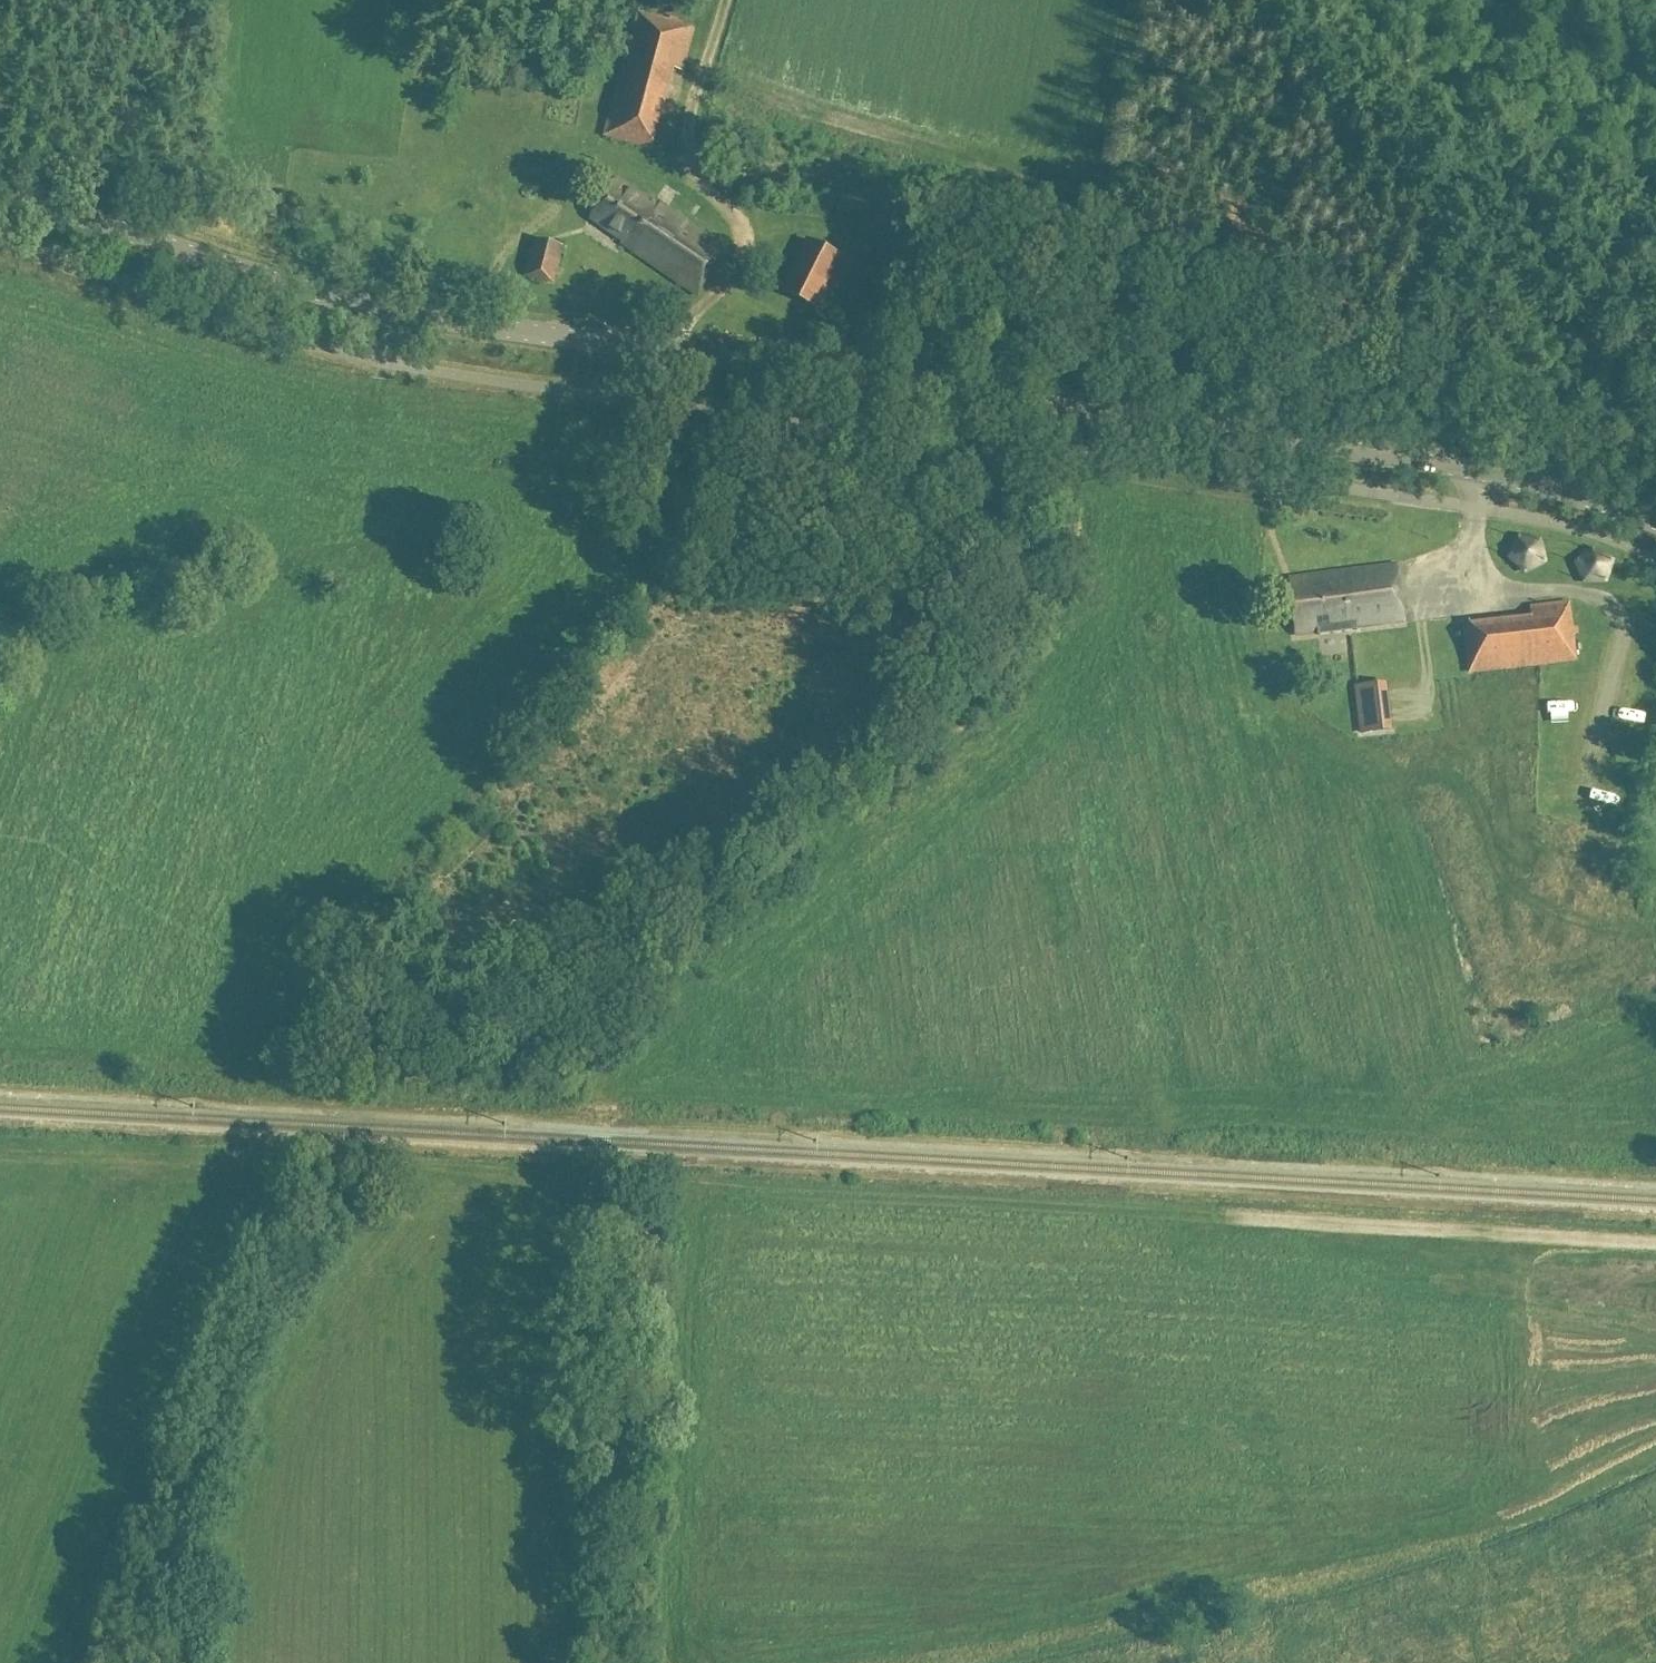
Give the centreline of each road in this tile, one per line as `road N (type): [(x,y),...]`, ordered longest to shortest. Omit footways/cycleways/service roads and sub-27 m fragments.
road 1 (tertiary): [(1655,522),(1422,464),(360,306),(220,269),(0,188)]

